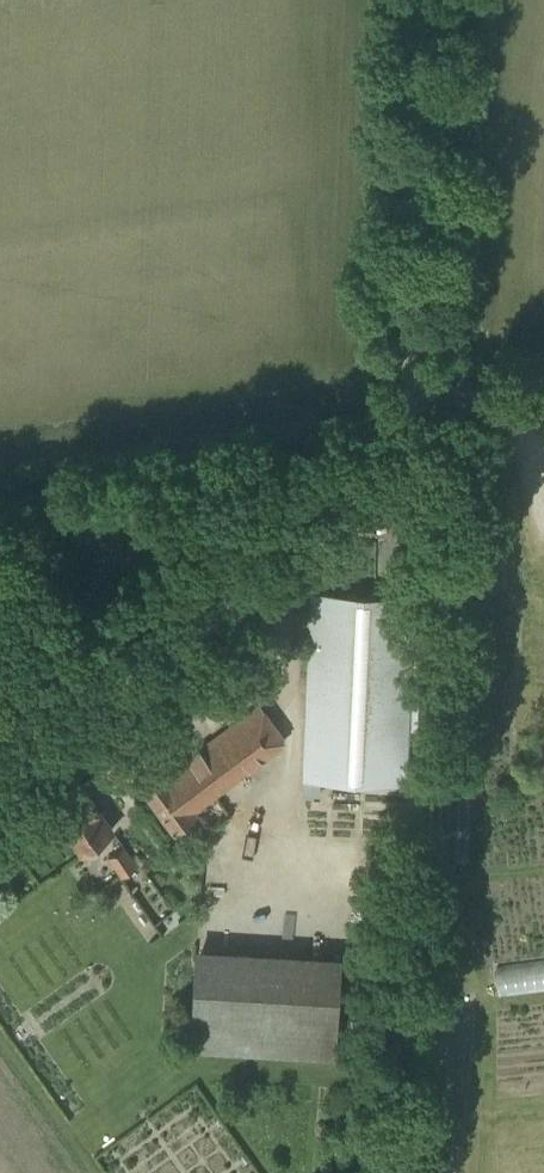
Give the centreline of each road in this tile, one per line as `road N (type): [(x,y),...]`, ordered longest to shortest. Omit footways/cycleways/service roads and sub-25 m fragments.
road 1 (track): [(410,397),(372,489),(0,771)]
road 2 (track): [(427,0),(410,397)]
road 3 (track): [(355,1172),(357,904)]

